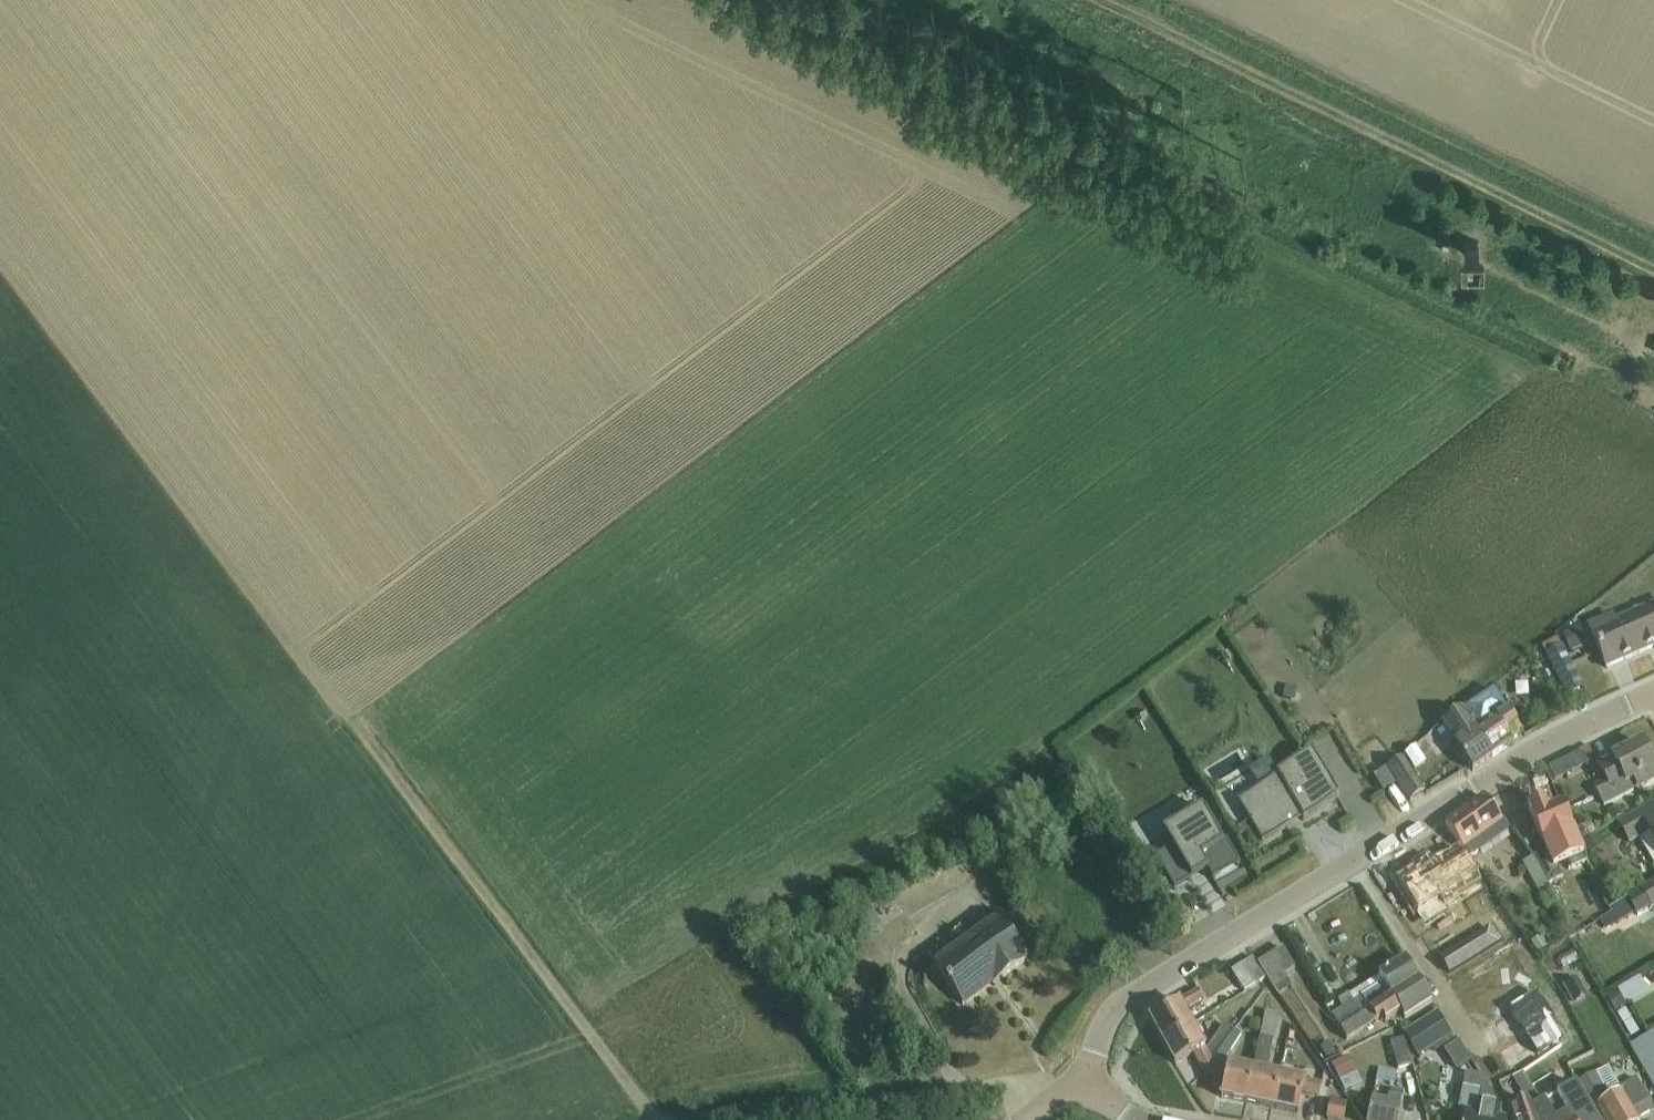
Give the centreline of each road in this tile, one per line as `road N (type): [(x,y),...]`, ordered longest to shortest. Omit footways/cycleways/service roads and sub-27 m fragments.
road 1 (track): [(1653,274),(1089,0)]
road 2 (residential): [(1084,1084),(1114,1007),(1353,857)]
road 3 (residential): [(1353,857),(1552,738),(1653,692)]
road 4 (residential): [(1353,857),(1493,1080)]

